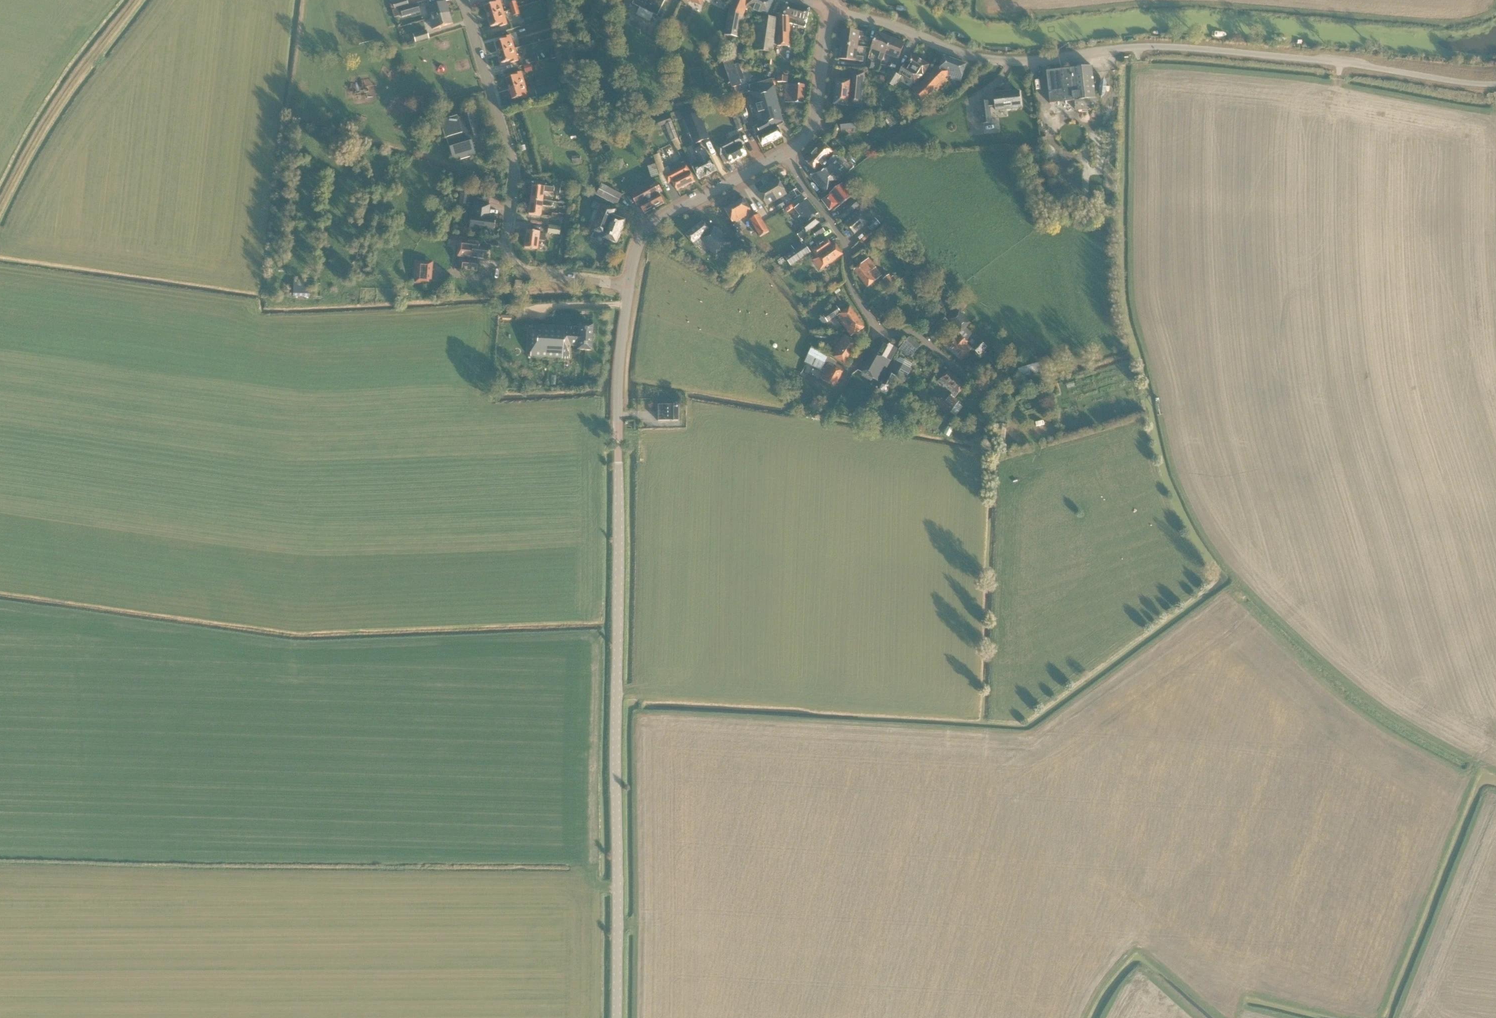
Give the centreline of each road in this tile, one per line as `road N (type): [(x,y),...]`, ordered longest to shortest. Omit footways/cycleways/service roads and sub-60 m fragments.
road 1 (secondary): [(616,1017),(618,382),(630,286)]
road 2 (unclassified): [(1495,84),(1169,47),(985,59),(830,10)]
road 3 (residential): [(630,286),(534,275),(508,256),(515,167),(462,0)]
road 4 (secondary): [(630,286),(638,246),(656,222),(786,152)]
road 5 (residential): [(876,325),(851,285),(841,235),(786,152)]
road 6 (secondary): [(786,152),(814,123),(830,10)]
road 7 (residential): [(1002,407),(917,334),(876,325)]

